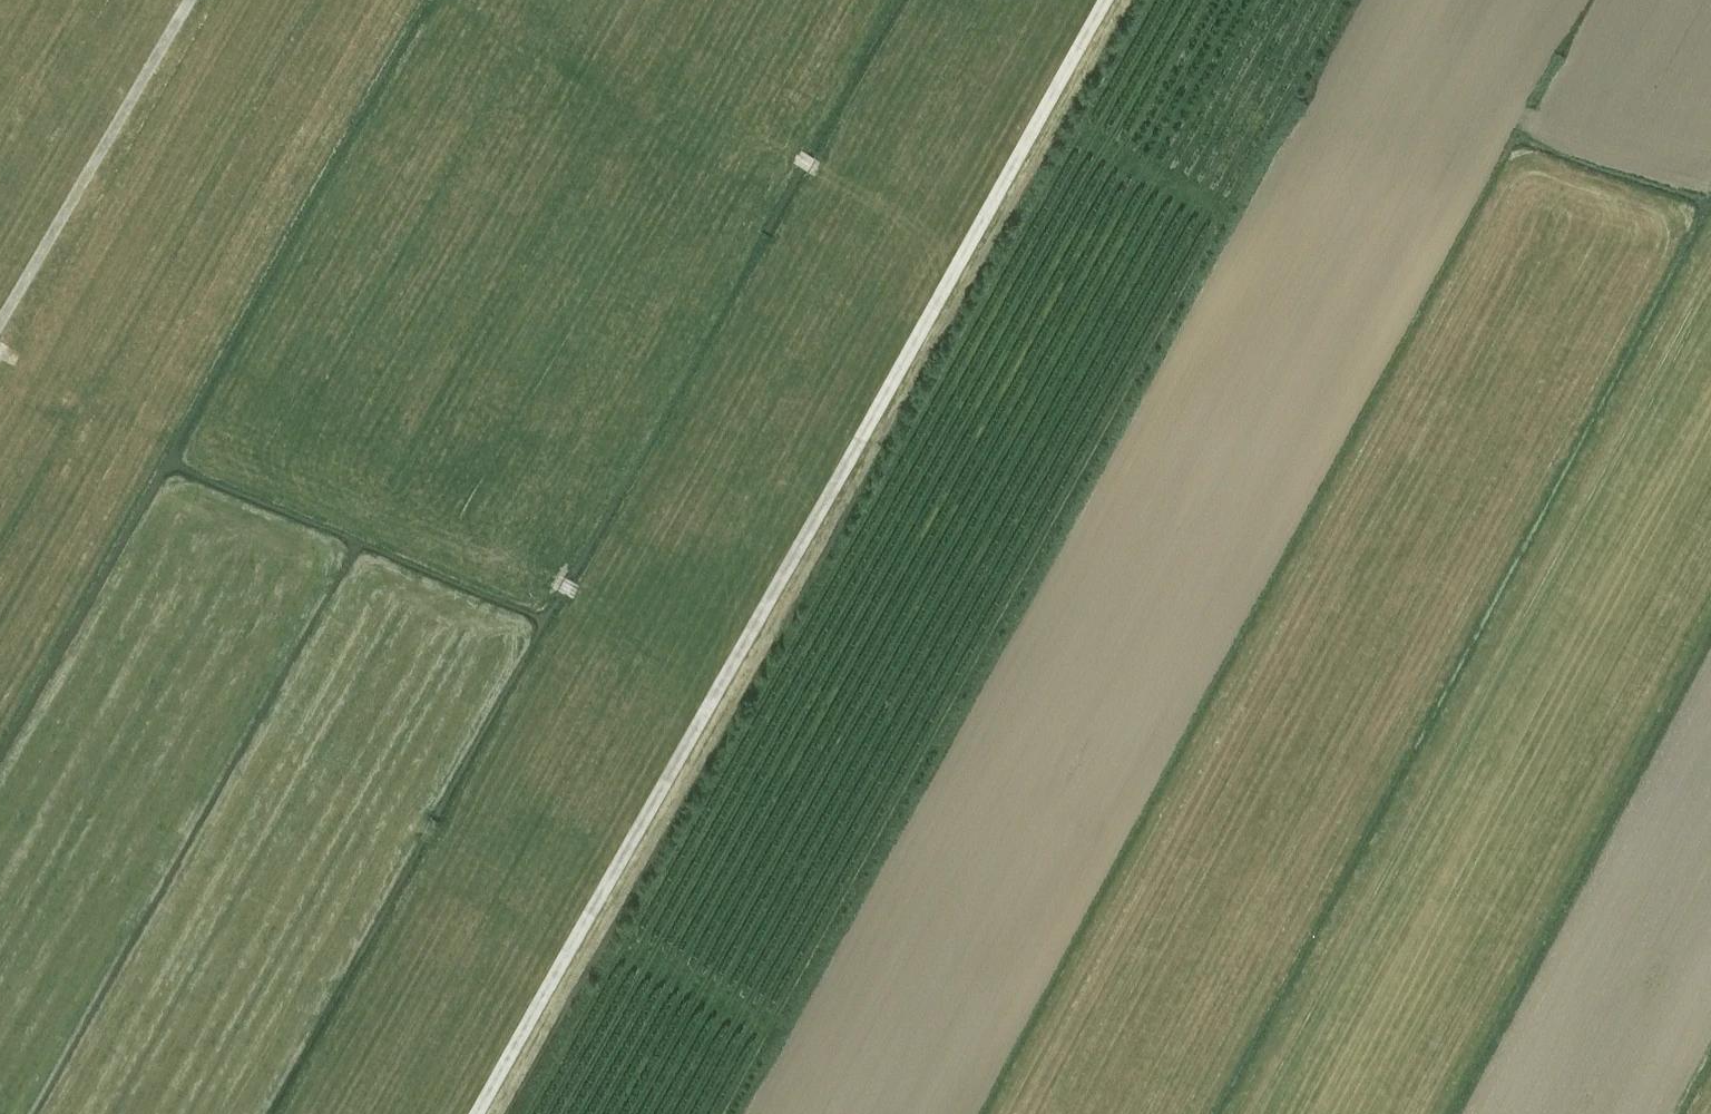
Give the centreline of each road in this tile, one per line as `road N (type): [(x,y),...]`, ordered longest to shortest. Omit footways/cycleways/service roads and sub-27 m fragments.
road 1 (track): [(490,1113),(1113,0)]
road 2 (track): [(0,326),(190,0)]

